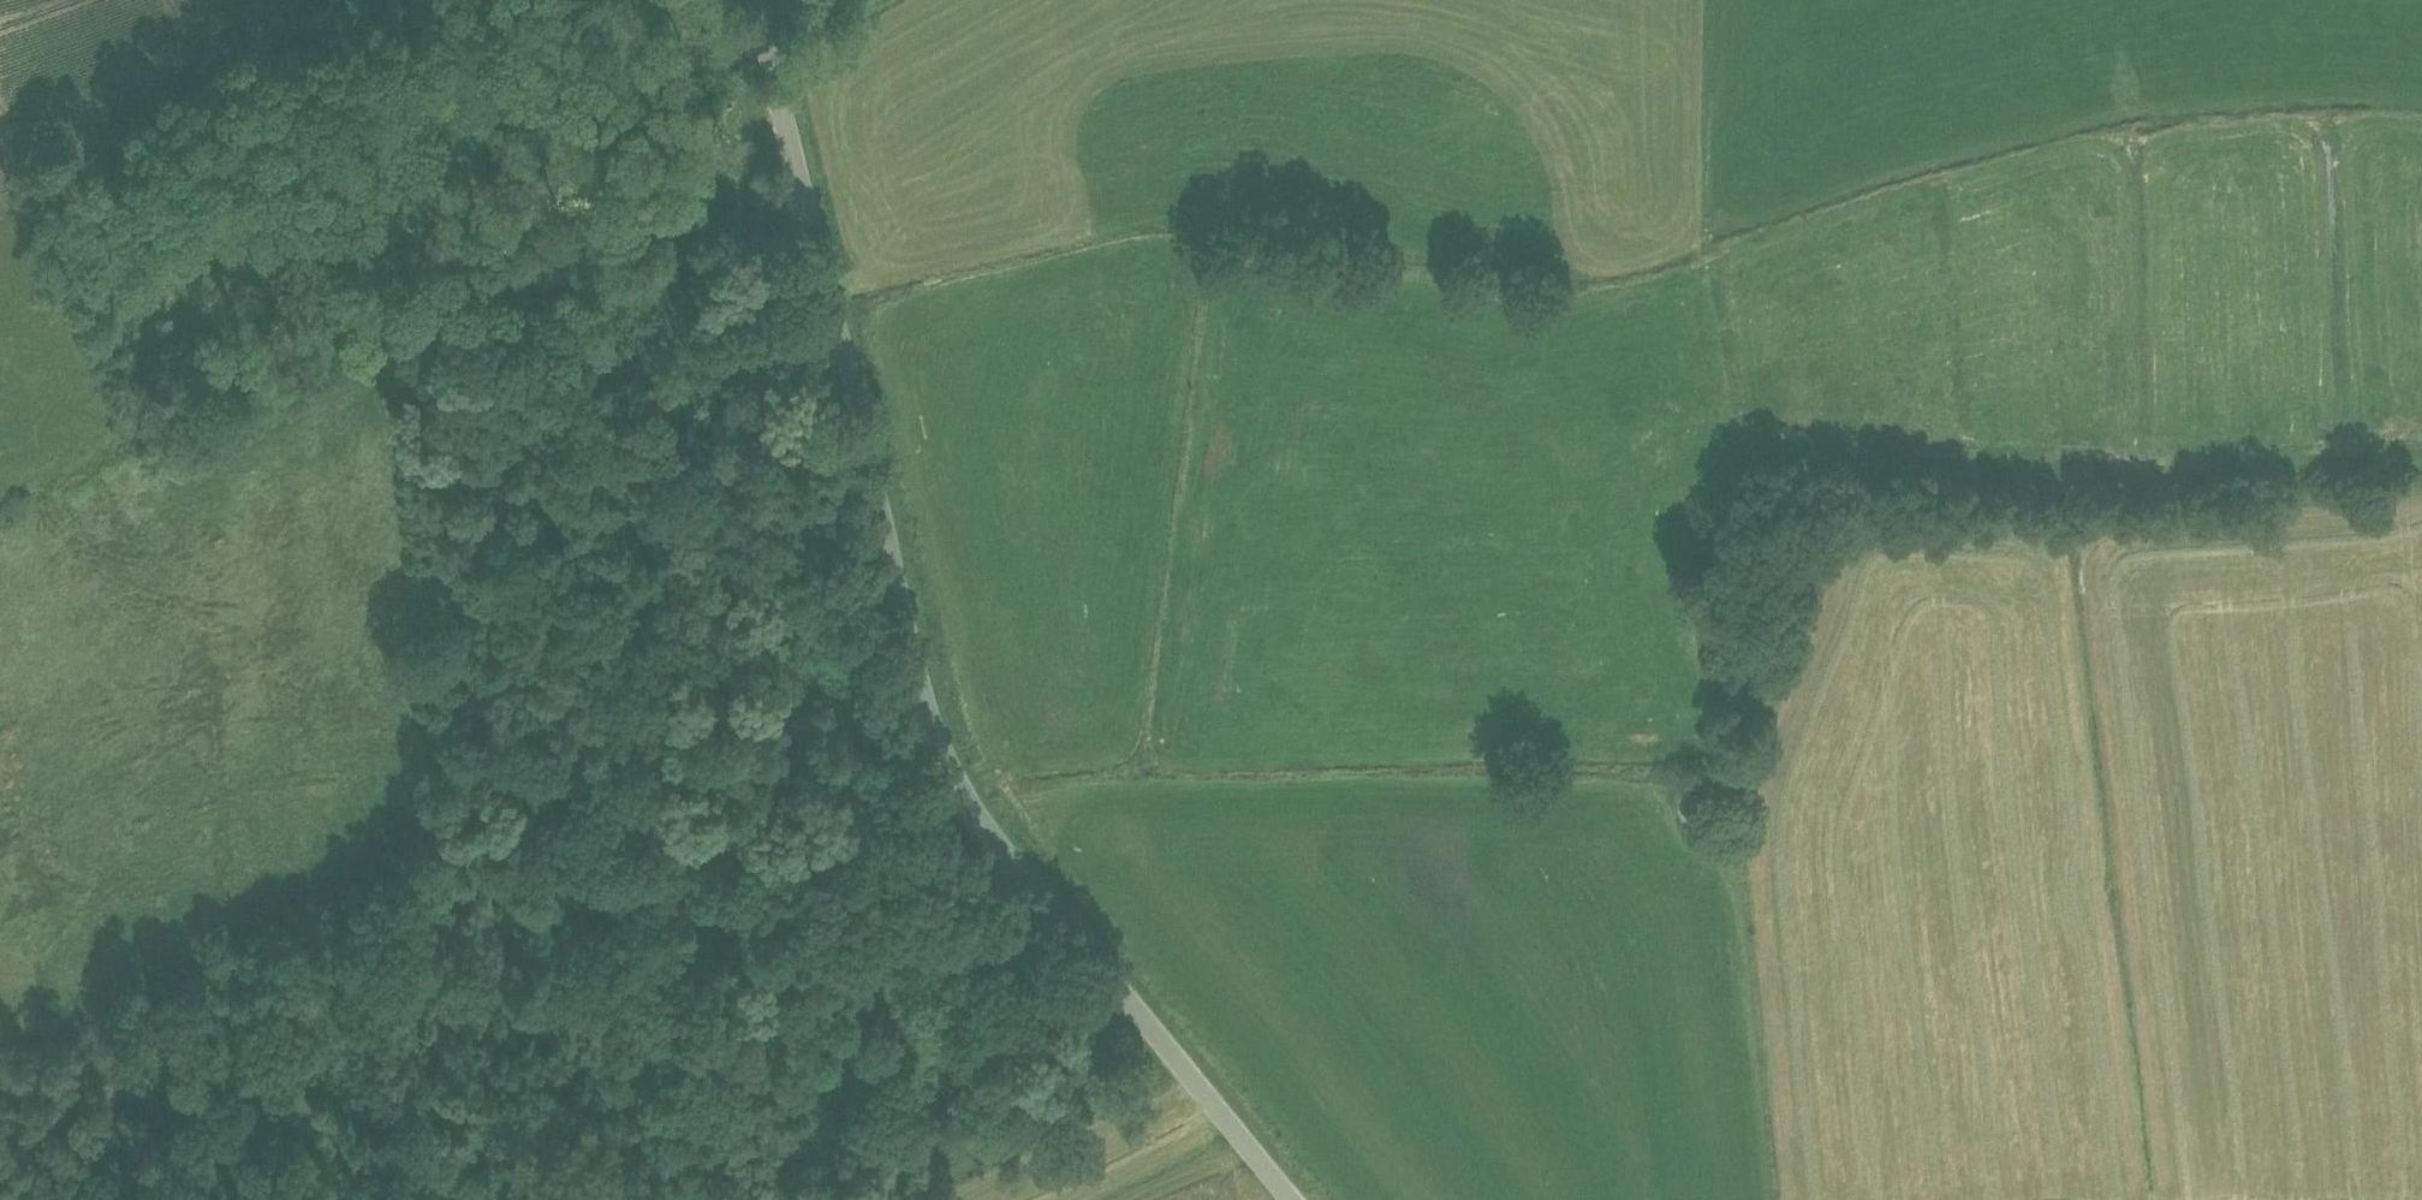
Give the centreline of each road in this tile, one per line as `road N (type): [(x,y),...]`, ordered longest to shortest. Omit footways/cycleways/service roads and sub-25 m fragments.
road 1 (unclassified): [(1292,1199),(963,792),(917,663),(763,0)]

